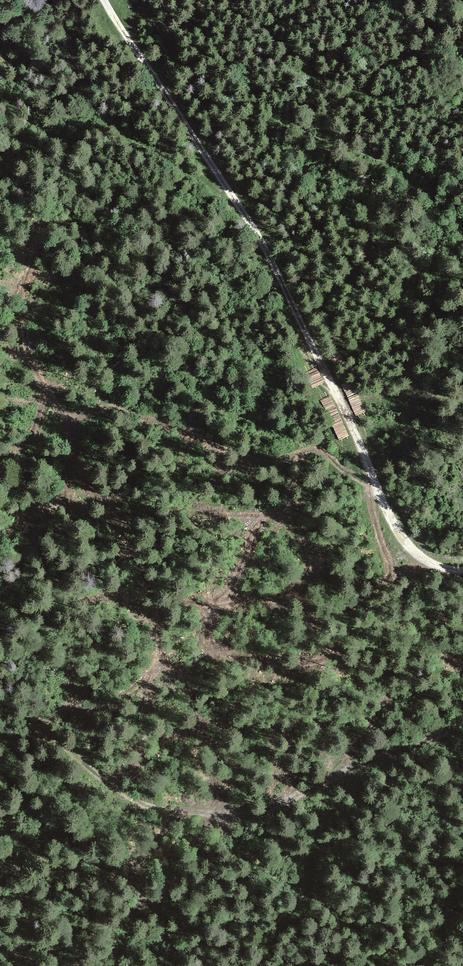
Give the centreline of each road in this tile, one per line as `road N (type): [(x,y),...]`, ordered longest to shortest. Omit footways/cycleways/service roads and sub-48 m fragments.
road 1 (track): [(462,570),(427,562),(405,540),(266,246),(104,0)]
road 2 (track): [(230,0),(336,86),(462,125)]
road 3 (track): [(425,965),(294,889),(222,818)]
road 4 (track): [(79,118),(124,129),(232,193)]

